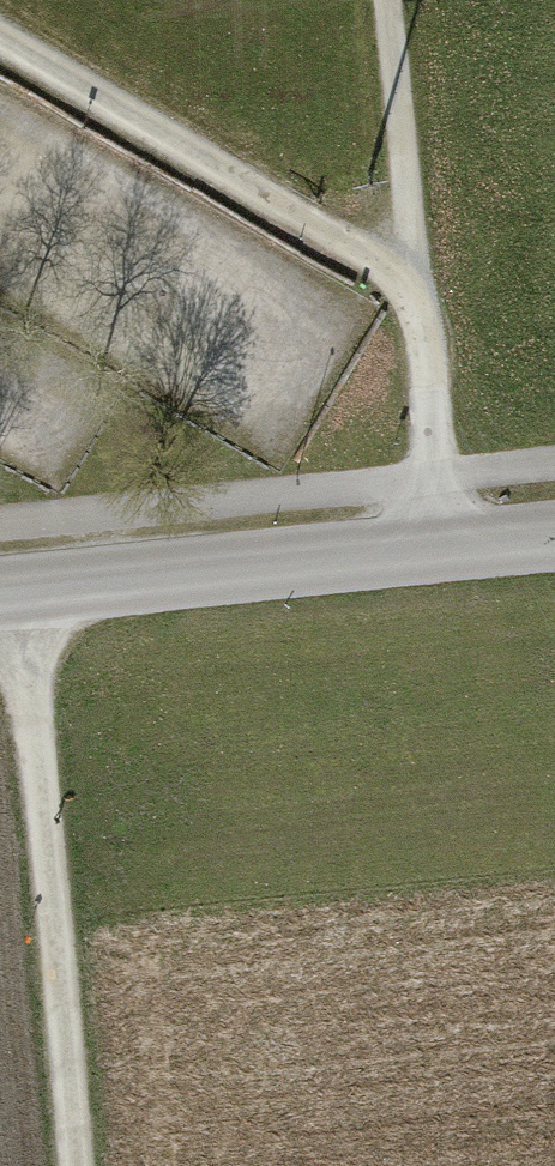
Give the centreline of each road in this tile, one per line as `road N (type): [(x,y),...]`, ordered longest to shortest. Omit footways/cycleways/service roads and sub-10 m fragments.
road 1 (track): [(0,39),(420,297),(443,548)]
road 2 (track): [(21,592),(73,1165)]
road 3 (residential): [(554,537),(0,594)]
road 4 (track): [(420,297),(391,0)]

